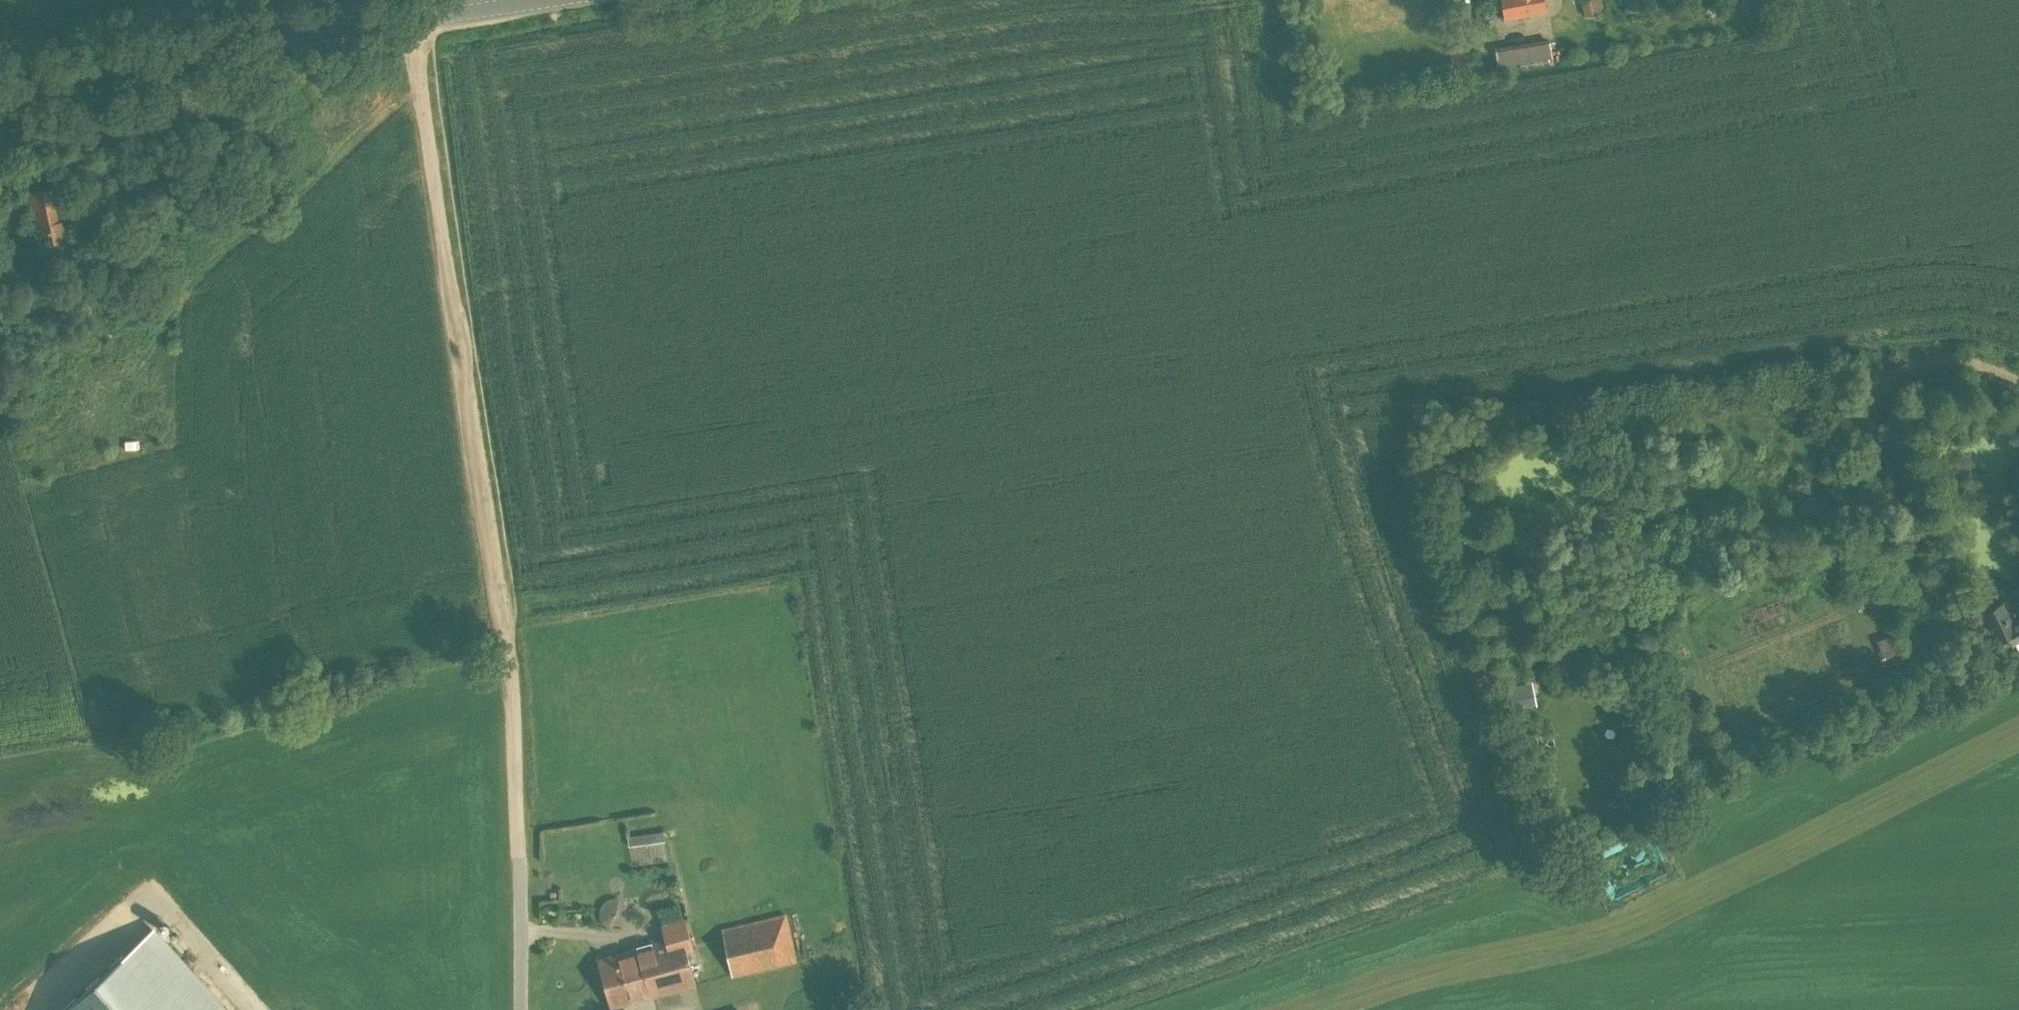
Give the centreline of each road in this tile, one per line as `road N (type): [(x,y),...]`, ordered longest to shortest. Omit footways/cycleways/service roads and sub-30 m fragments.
road 1 (track): [(521,855),(517,714),(414,15)]
road 2 (secondary): [(0,76),(510,0)]
road 3 (unclassified): [(523,1009),(521,855)]

